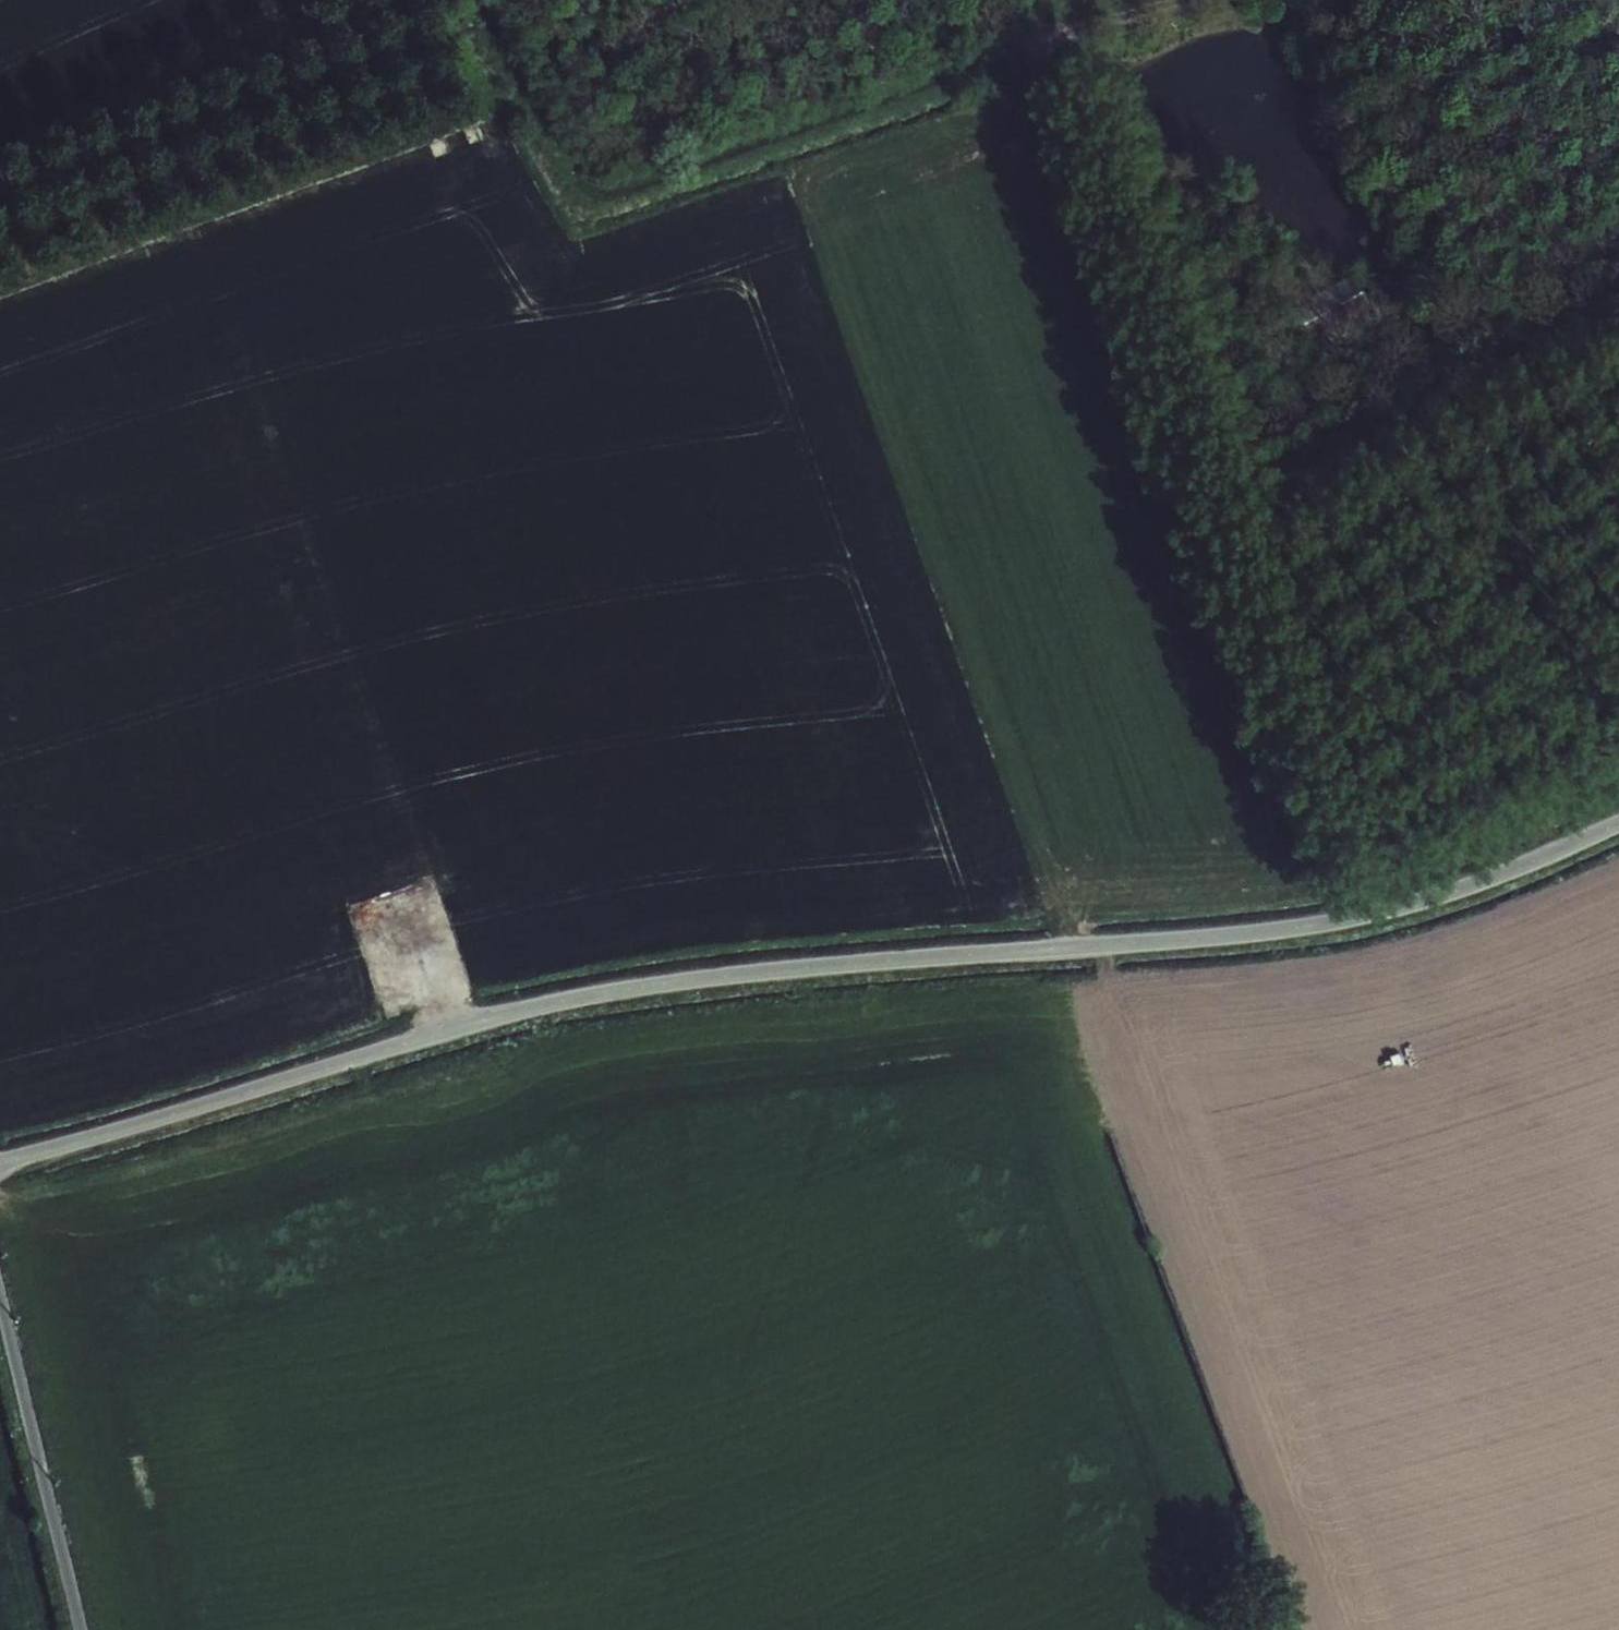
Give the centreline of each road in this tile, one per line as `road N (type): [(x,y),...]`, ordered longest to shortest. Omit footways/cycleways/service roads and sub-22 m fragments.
road 1 (unclassified): [(1618,824),(1484,881),(1337,922),(706,978),(546,1004),(0,1161)]
road 2 (unclassified): [(0,1303),(79,1629)]

